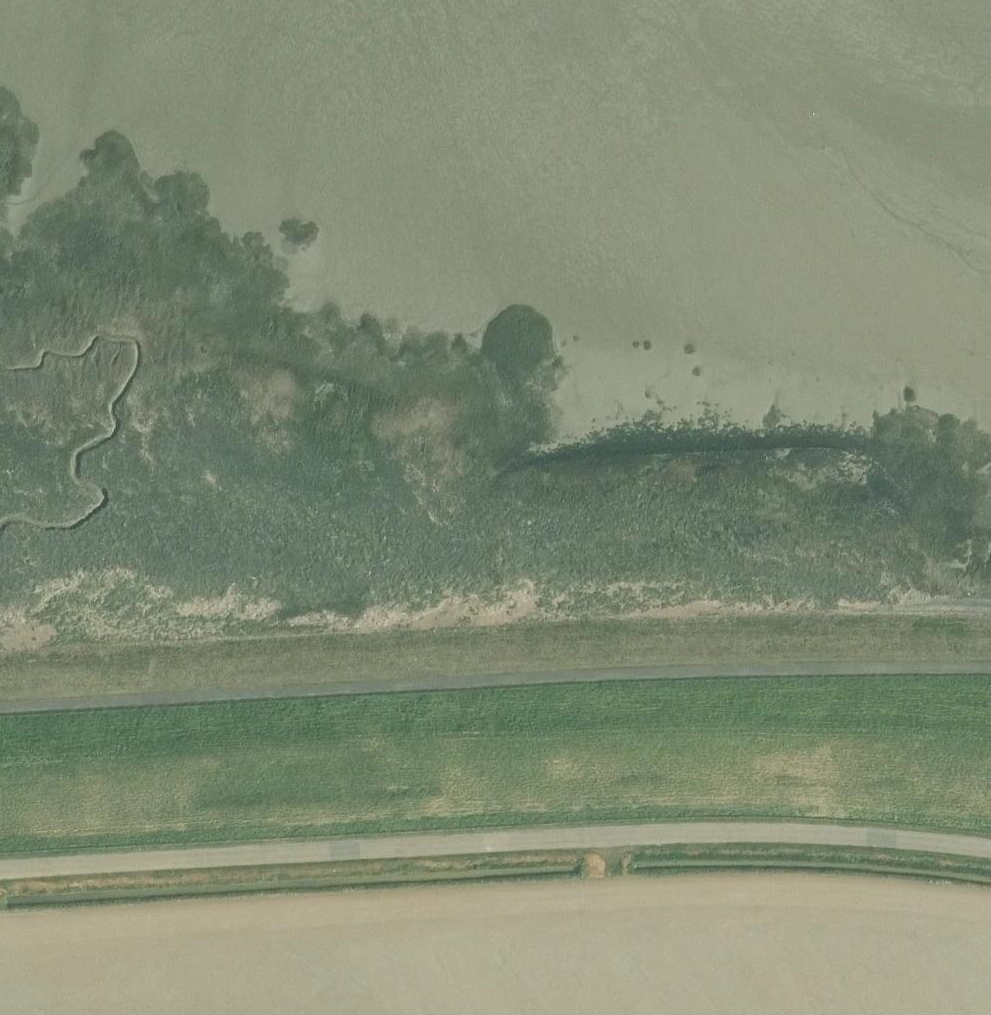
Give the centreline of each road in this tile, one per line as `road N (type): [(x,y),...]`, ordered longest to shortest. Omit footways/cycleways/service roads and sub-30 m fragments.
road 1 (unclassified): [(990,850),(802,834),(675,834),(0,871)]

